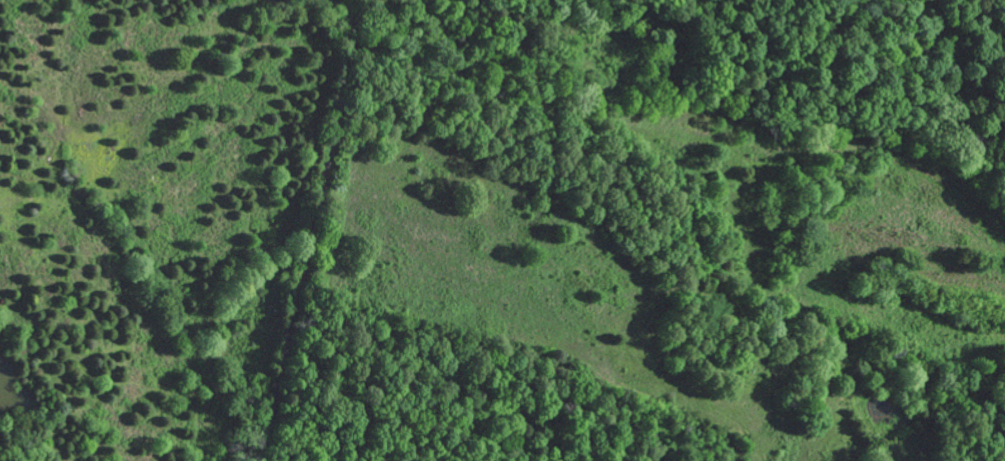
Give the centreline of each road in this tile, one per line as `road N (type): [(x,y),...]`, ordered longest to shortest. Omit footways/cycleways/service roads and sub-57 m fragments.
road 1 (residential): [(265,460),(362,0)]

